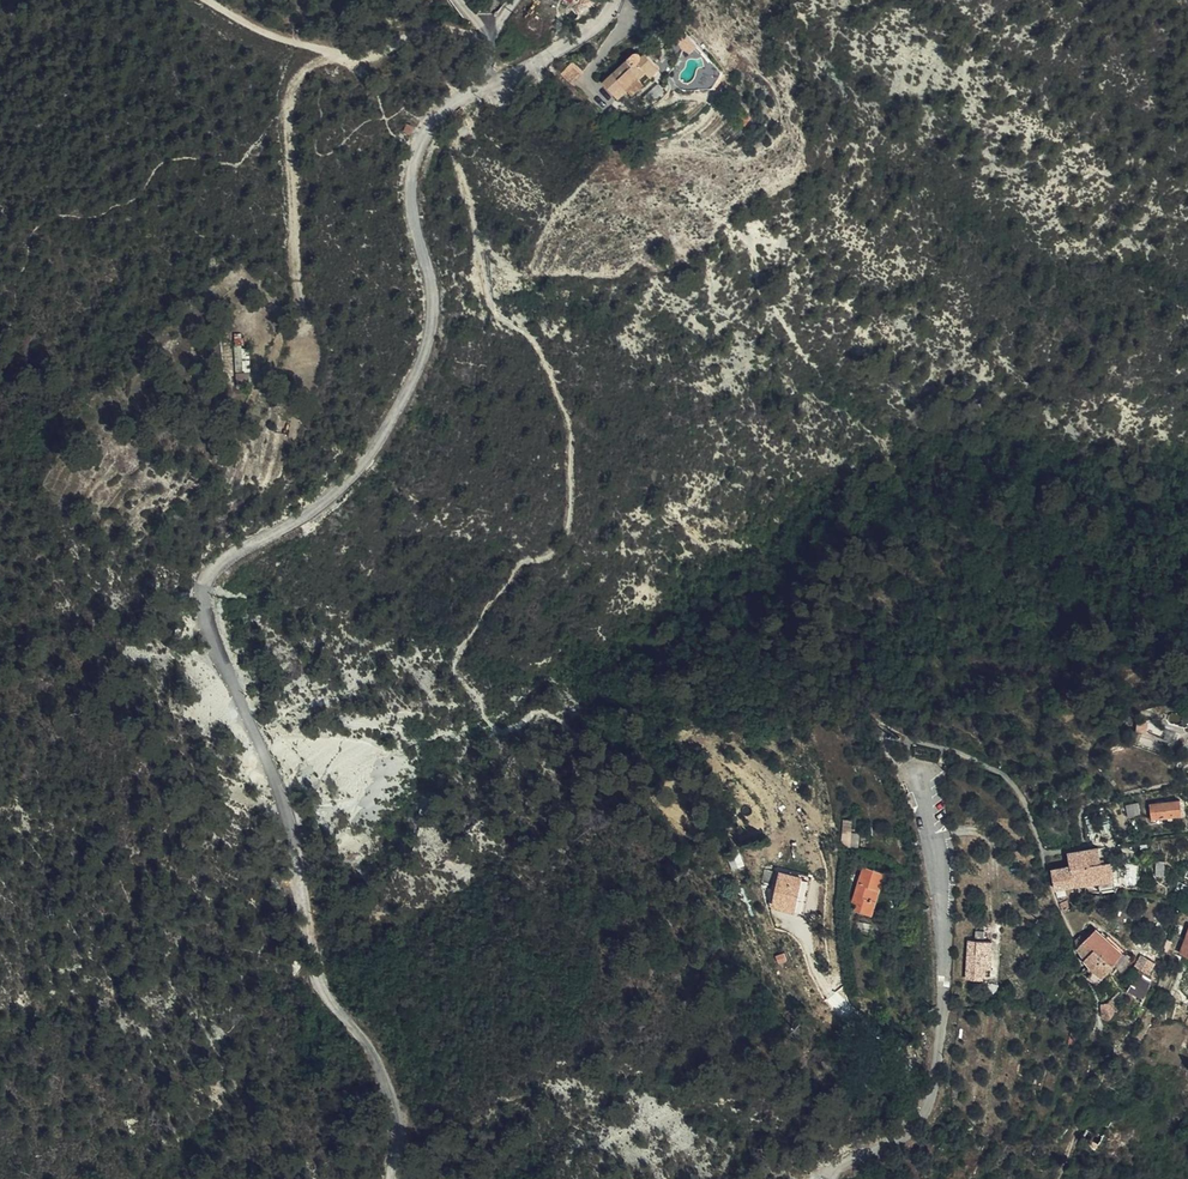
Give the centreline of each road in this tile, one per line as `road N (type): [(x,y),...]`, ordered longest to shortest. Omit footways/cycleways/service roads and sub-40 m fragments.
road 1 (unclassified): [(612,0),(571,40),(461,95),(422,139),(410,204),(433,292),(424,360),(384,438),(352,479),(308,518),(215,570),(204,591),(210,633),(287,813),(315,977),(360,1034),(390,1093),(394,1178)]
road 2 (unclassified): [(831,1178),(914,1129),(938,1079),(946,939),(940,856),(913,775)]
road 3 (track): [(202,0),(345,58),(374,56),(425,24),(491,30)]
road 4 (track): [(345,58),(313,64),(295,80),(288,109),(301,308)]

